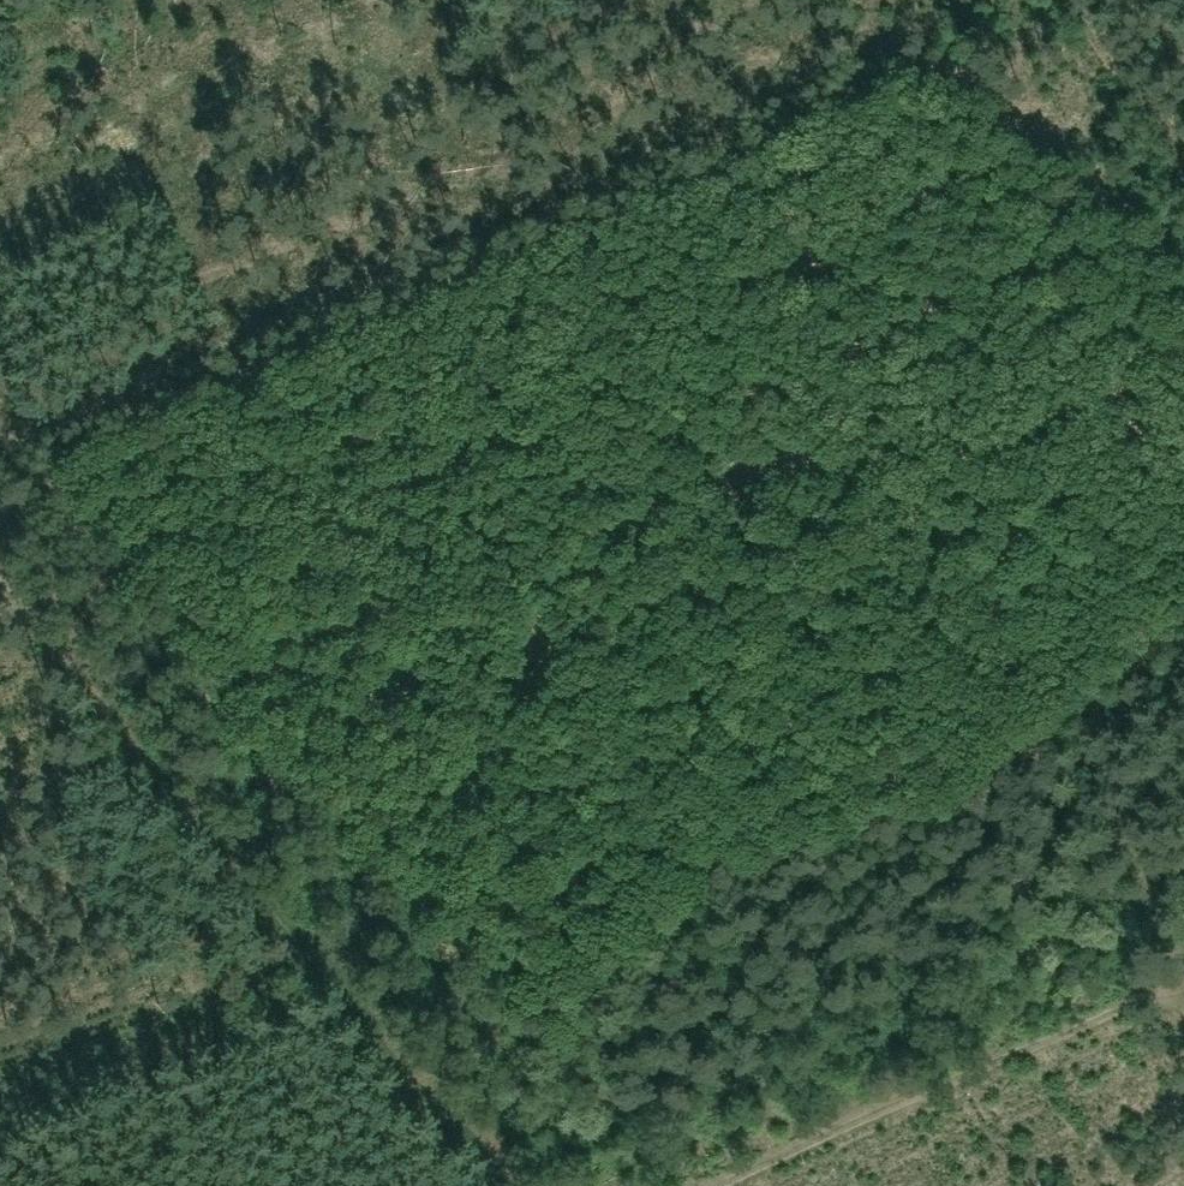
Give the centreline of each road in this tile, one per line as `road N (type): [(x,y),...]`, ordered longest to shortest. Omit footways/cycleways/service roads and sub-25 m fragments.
road 1 (track): [(500,1185),(77,723),(0,621)]
road 2 (track): [(693,1185),(1183,968)]
road 3 (track): [(1078,0),(1183,139)]

